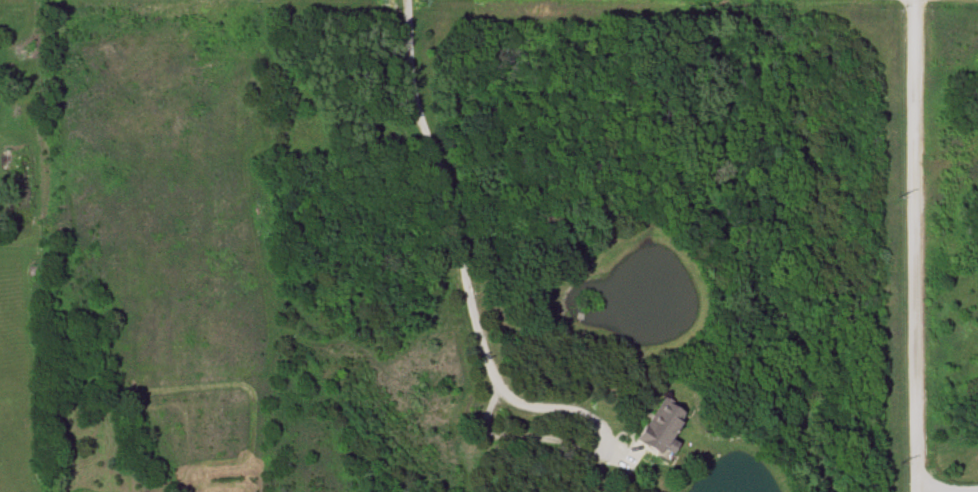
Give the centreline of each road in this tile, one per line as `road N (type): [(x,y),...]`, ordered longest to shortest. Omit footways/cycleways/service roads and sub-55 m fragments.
road 1 (residential): [(915,491),(913,0)]

